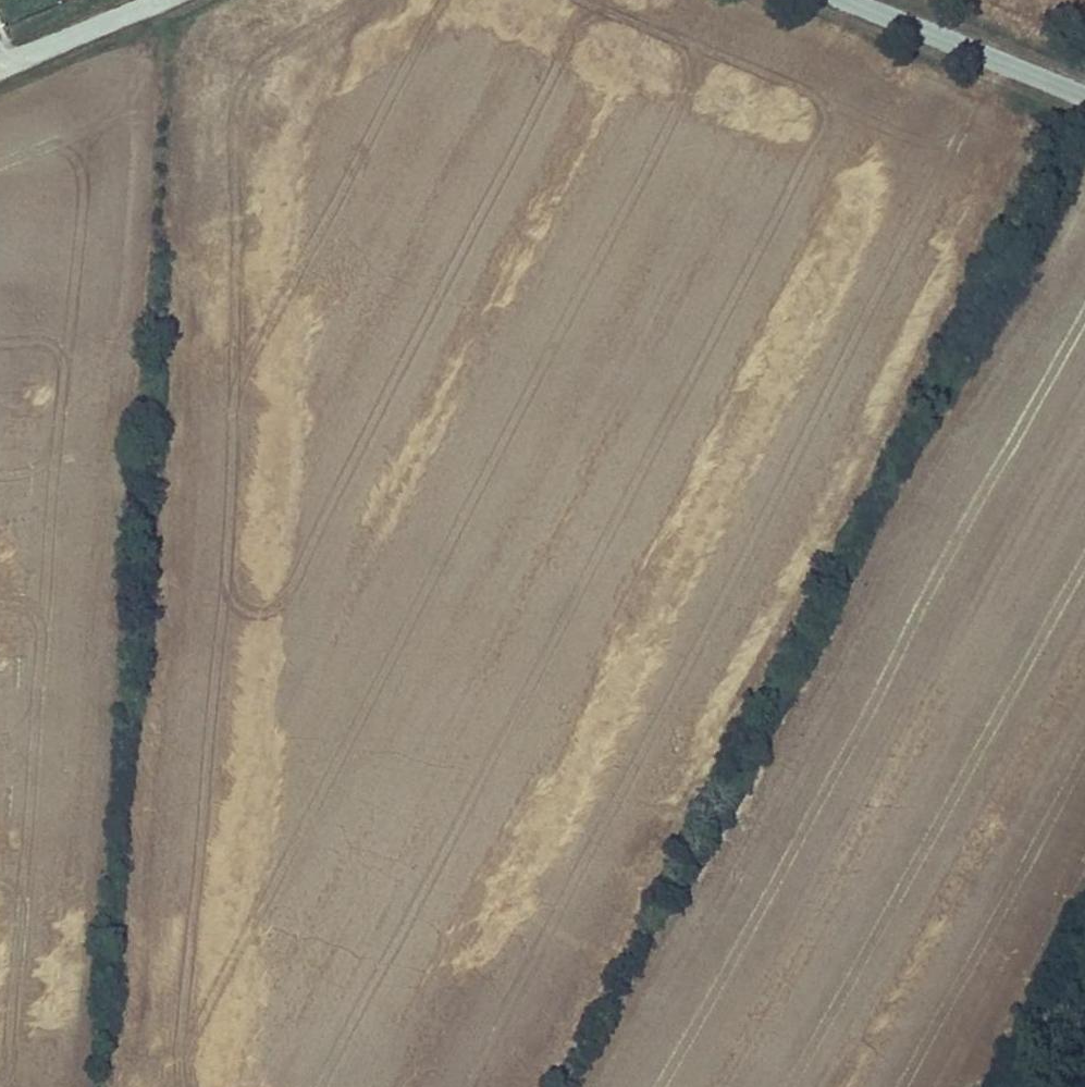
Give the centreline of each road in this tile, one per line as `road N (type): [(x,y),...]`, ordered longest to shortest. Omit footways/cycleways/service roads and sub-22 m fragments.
road 1 (unclassified): [(841,0),(1084,98)]
road 2 (track): [(0,67),(153,0)]

